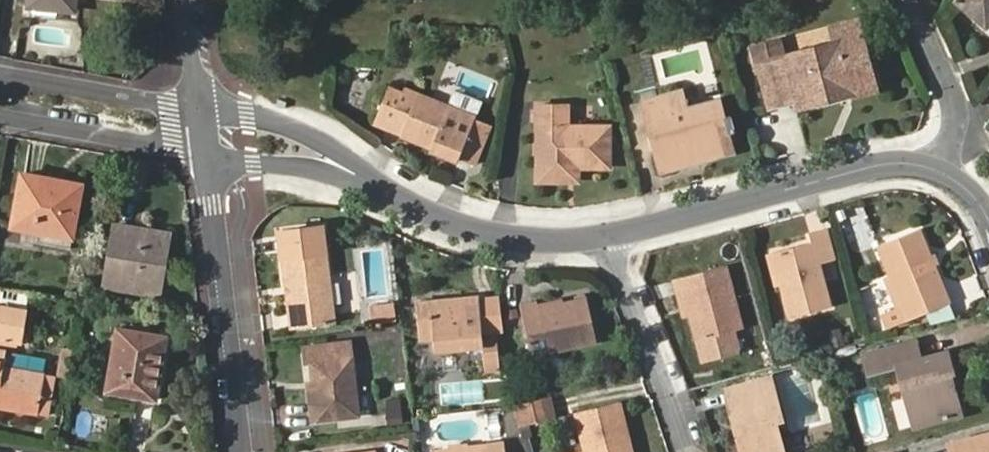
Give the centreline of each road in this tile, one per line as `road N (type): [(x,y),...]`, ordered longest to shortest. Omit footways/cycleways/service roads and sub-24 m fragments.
road 1 (residential): [(988,216),(967,185),(942,169),(893,164),(609,238)]
road 2 (residential): [(205,152),(237,451)]
road 3 (residential): [(428,212),(290,128),(201,108)]
road 4 (residential): [(205,152),(320,170),(428,212)]
road 5 (residential): [(609,238),(692,451)]
road 6 (residential): [(0,116),(205,152)]
road 7 (residential): [(201,108),(0,73)]
road 8 (residential): [(609,238),(537,244),(478,234),(428,212)]

